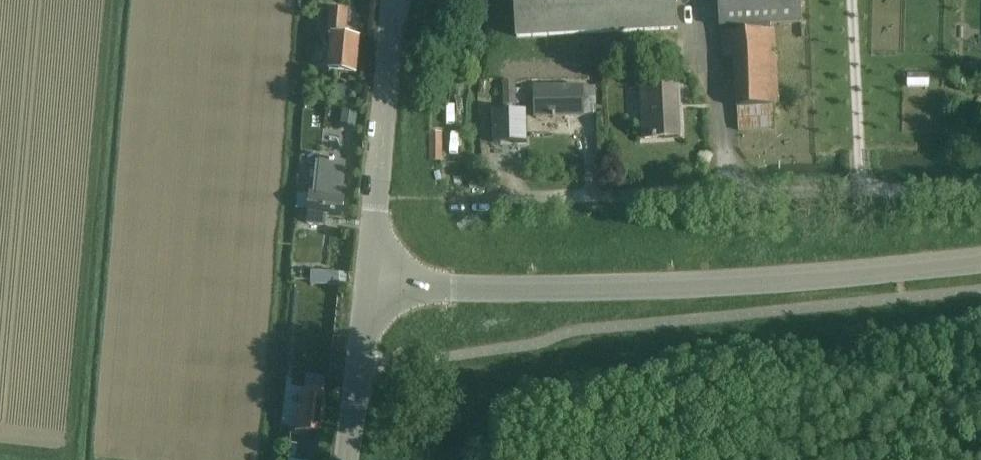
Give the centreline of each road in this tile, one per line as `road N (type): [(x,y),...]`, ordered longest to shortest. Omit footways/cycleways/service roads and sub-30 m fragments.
road 1 (tertiary): [(980,261),(755,283),(366,290)]
road 2 (residential): [(442,200),(980,187)]
road 3 (tertiary): [(366,290),(393,0)]
road 4 (tertiary): [(347,459),(366,290)]

